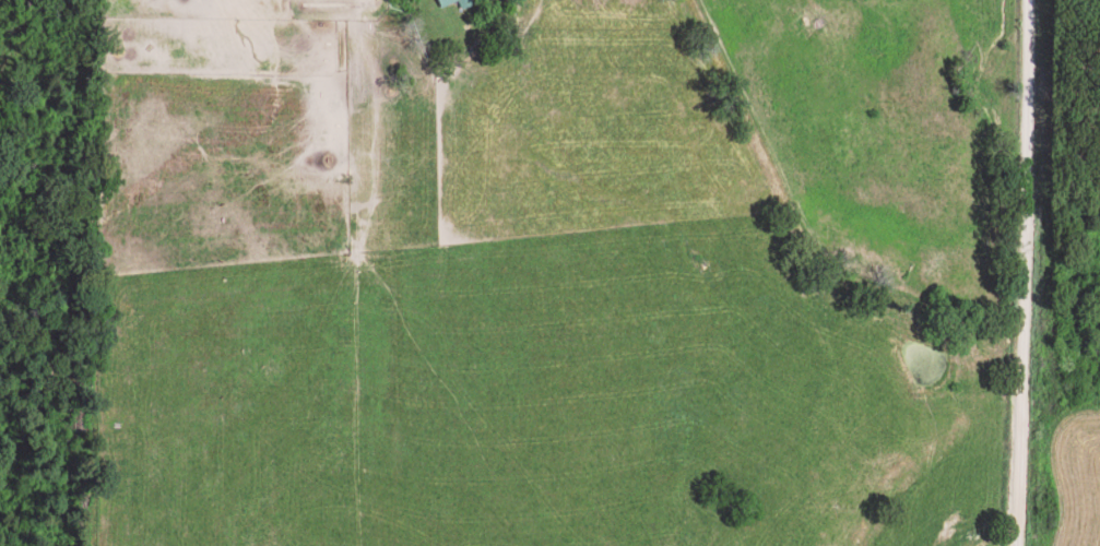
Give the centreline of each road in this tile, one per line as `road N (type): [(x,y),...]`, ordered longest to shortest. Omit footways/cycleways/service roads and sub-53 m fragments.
road 1 (residential): [(1016,545),(1048,0)]
road 2 (residential): [(1025,314),(868,280),(770,192),(694,0)]

